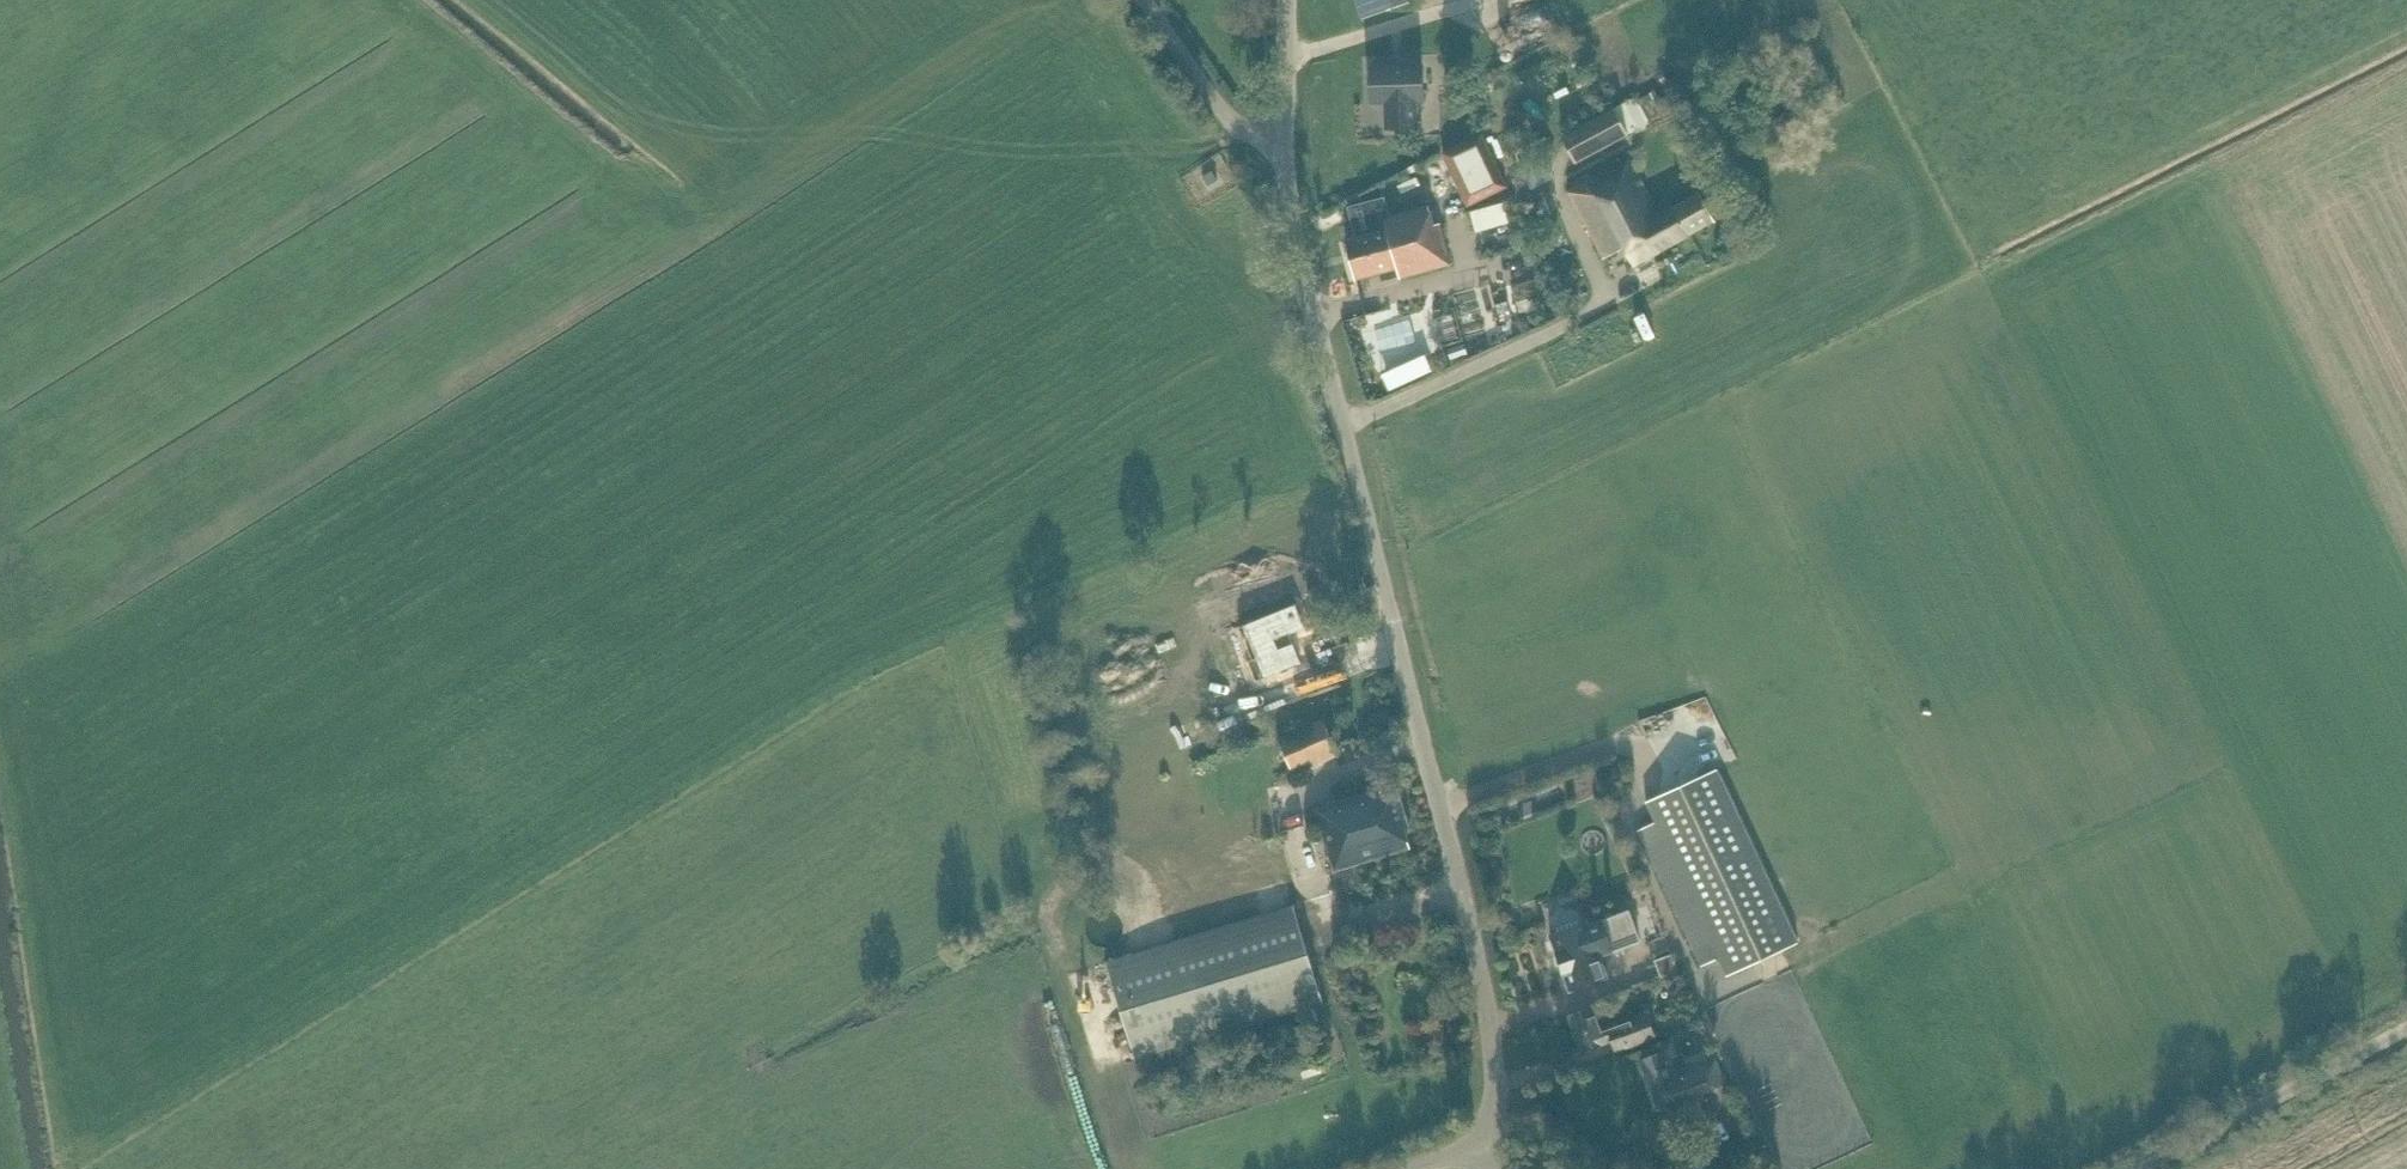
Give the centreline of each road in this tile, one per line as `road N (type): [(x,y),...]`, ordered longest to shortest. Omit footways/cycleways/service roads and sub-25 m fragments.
road 1 (unclassified): [(1498,1143),(1485,995),(1314,322),(1279,139)]
road 2 (unclassified): [(2139,1168),(2406,1028)]
road 3 (unclassified): [(1279,139),(1239,128),(1144,0)]
road 4 (unclassified): [(1279,139),(1288,0)]

